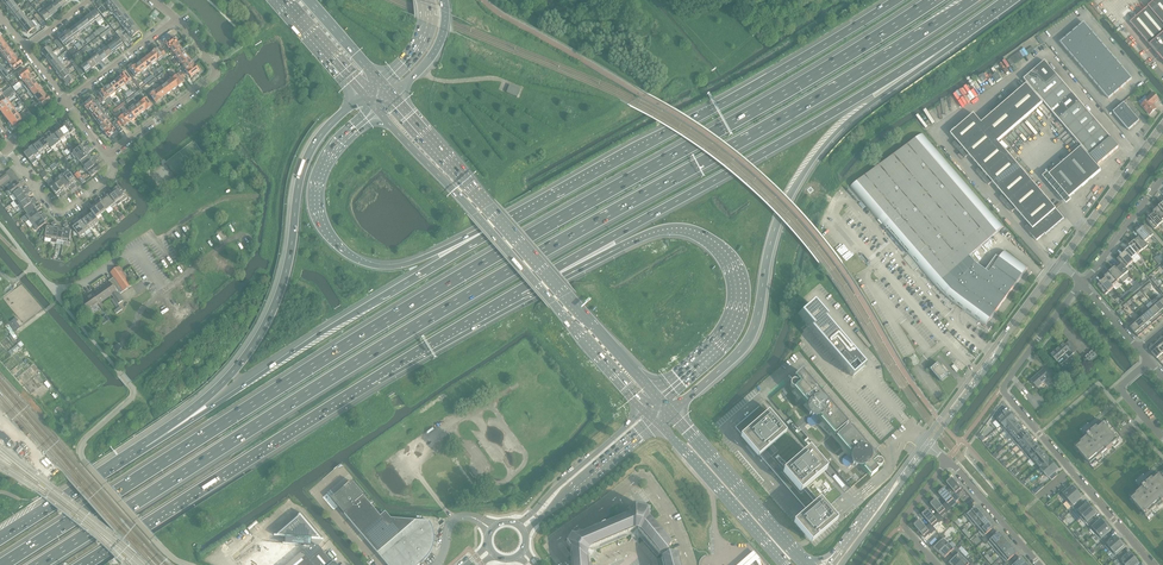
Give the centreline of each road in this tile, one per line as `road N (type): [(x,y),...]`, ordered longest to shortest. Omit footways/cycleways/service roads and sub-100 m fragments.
road 1 (motorway): [(934,0),(374,328),(2,564)]
road 2 (motorway): [(39,564),(370,354),(797,109),(969,0)]
road 3 (motorway): [(80,564),(520,289)]
road 4 (motorway): [(520,289),(951,39)]
road 5 (motorway): [(669,412),(748,340),(775,230),(814,159),(951,39)]
road 6 (motorway): [(896,0),(512,221)]
road 7 (motorway): [(512,221),(145,444)]
road 8 (motorway): [(364,95),(307,158),(285,273),(258,339),(222,384),(145,444)]
road 9 (motorway): [(520,289),(667,229),(694,231),(722,245),(743,286),(736,324),(658,398)]
road 10 (primary): [(658,398),(393,96)]
road 11 (primary): [(378,111),(644,411)]
road 12 (motorway): [(512,221),(402,265),(371,266),(345,253),(322,224),(319,185),(339,146),(378,111)]
road 13 (residential): [(1003,386),(1153,564)]
road 14 (secondary): [(803,562),(669,412)]
road 15 (residential): [(177,18),(215,75),(110,154)]
road 16 (track): [(134,356),(123,340),(142,308),(235,237),(254,238)]
road 17 (secondary): [(657,423),(783,564)]
road 18 (unclassified): [(112,363),(0,225)]
road 19 (tertiary): [(1059,264),(1162,125)]
road 20 (motorway): [(145,444),(0,538)]
road 21 (secondary): [(524,533),(657,423)]
road 22 (secondary): [(644,411),(516,524)]
road 23 (residential): [(6,147),(61,213),(109,177),(110,154)]
road 24 (tertiary): [(840,564),(929,447)]
road 25 (residential): [(67,102),(177,18)]
road 26 (residential): [(947,462),(1040,564)]
road 27 (tertiary): [(929,447),(1006,335)]
road 28 (tertiary): [(1006,335),(923,442)]
road 29 (residential): [(1083,283),(1162,177)]
road 30 (residential): [(1003,386),(1083,283)]
road 31 (residential): [(937,564),(903,519),(947,462)]
road 32 (primary): [(280,0),(364,95)]

